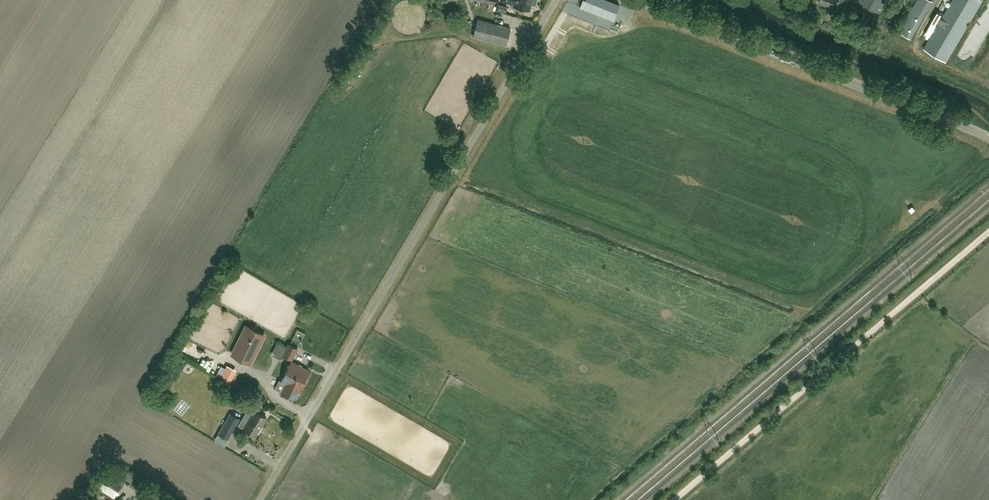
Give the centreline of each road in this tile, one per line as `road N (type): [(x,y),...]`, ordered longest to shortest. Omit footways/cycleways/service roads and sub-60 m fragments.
road 1 (unclassified): [(261,499),(556,0)]
road 2 (unclassified): [(988,138),(641,0)]

